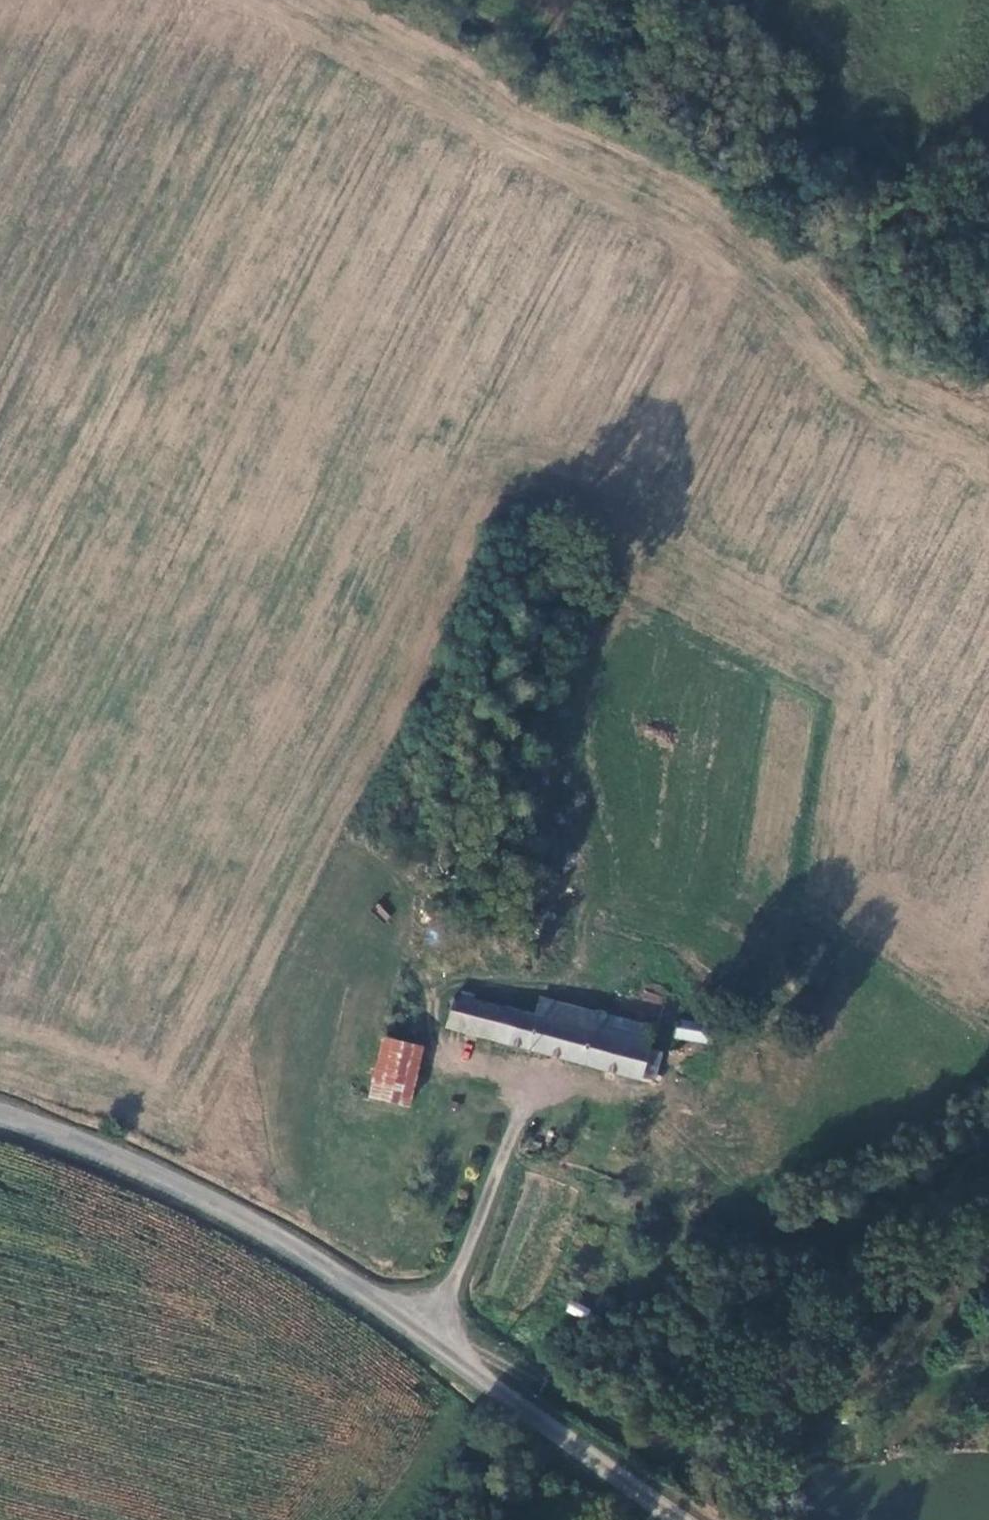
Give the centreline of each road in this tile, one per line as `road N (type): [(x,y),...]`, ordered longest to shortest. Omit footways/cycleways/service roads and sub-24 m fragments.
road 1 (unclassified): [(0,1113),(261,1227),(674,1519)]

